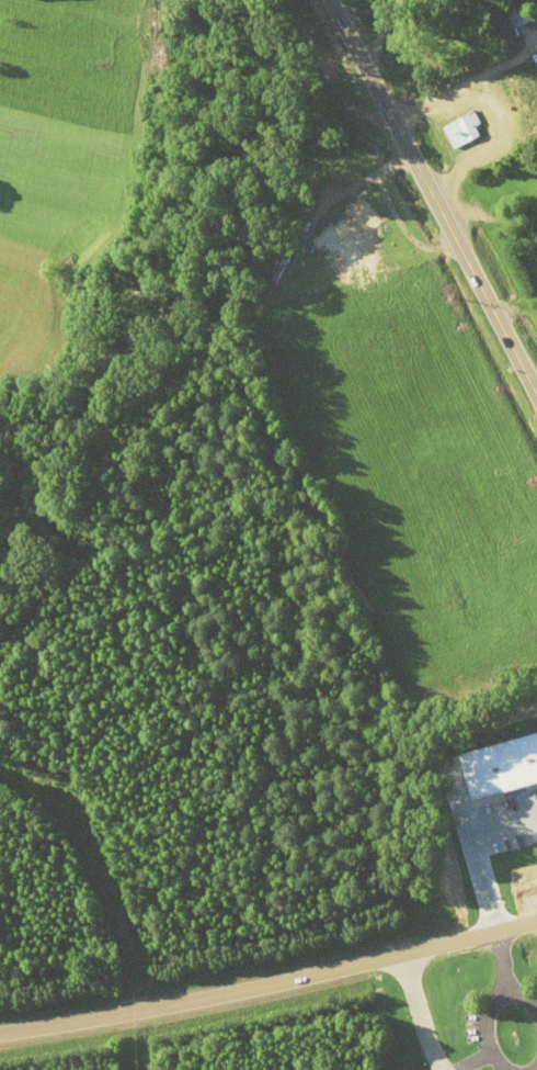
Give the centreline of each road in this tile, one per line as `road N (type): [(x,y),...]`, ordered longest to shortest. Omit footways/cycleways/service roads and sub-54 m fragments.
road 1 (tertiary): [(0,1035),(251,989),(536,921)]
road 2 (primary): [(536,398),(329,0)]

